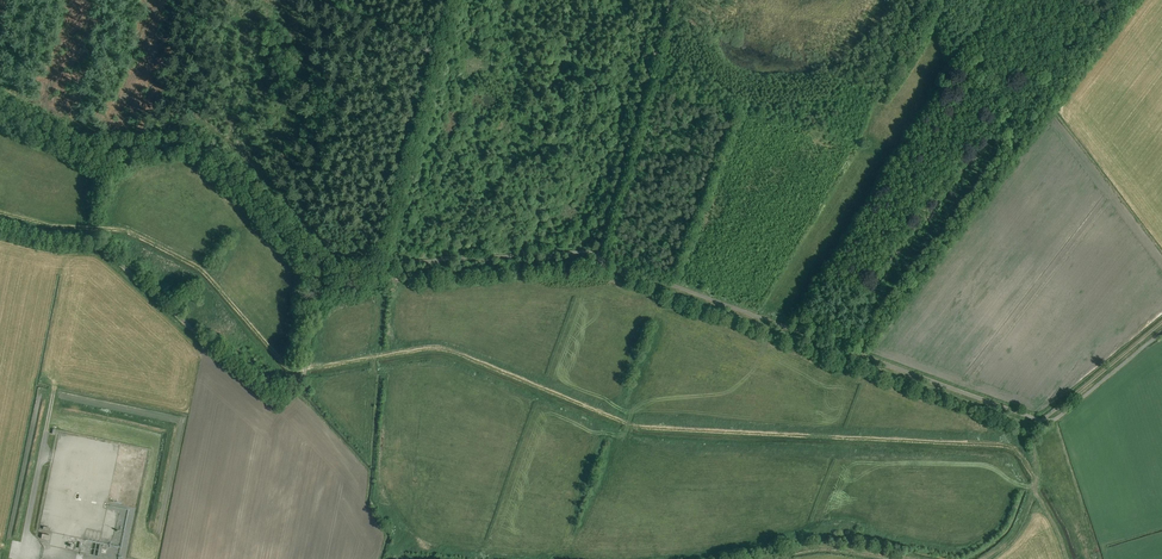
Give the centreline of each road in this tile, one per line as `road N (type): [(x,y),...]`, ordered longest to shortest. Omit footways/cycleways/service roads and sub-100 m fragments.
road 1 (track): [(598,256),(612,271),(1030,427)]
road 2 (track): [(671,0),(598,256)]
road 3 (track): [(204,143),(80,141),(0,105)]
road 4 (track): [(1030,427),(1161,322)]
road 5 (track): [(984,558),(1010,538),(1029,500),(1030,427)]
road 6 (track): [(755,558),(819,546),(901,558)]
road 7 (track): [(302,0),(431,36)]

